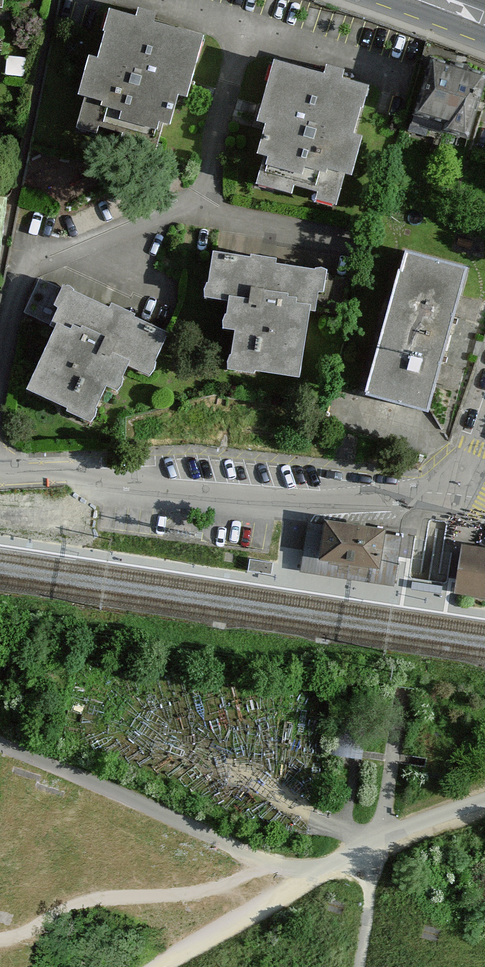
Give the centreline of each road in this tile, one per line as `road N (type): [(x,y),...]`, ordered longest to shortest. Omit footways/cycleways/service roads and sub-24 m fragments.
road 1 (residential): [(0,475),(295,500),(457,495)]
road 2 (motorway): [(398,966),(0,842)]
road 3 (motorway): [(0,896),(200,966)]

